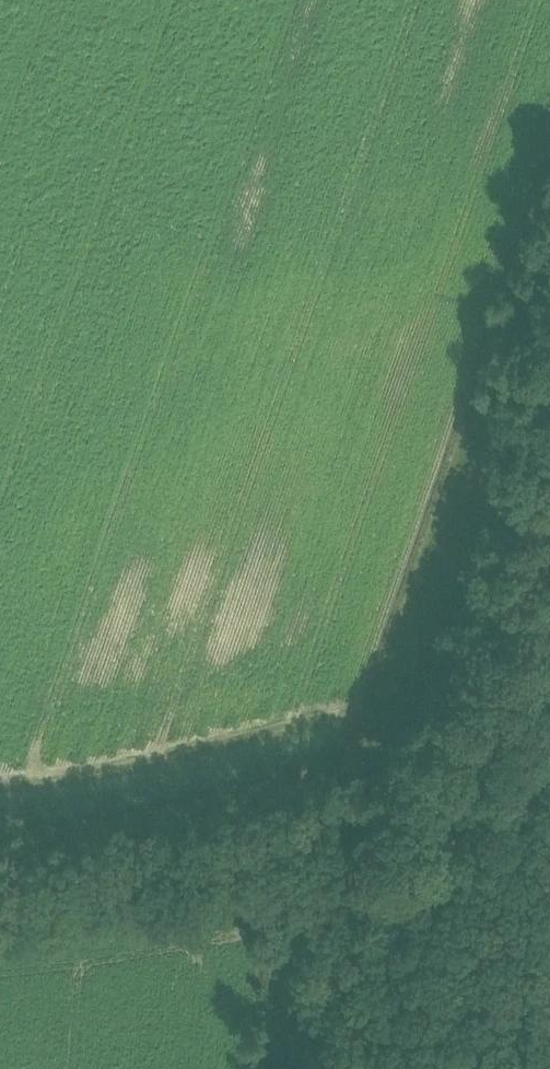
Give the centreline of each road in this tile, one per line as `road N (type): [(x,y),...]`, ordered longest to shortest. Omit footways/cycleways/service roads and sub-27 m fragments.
road 1 (tertiary): [(0,881),(152,863),(549,770)]

